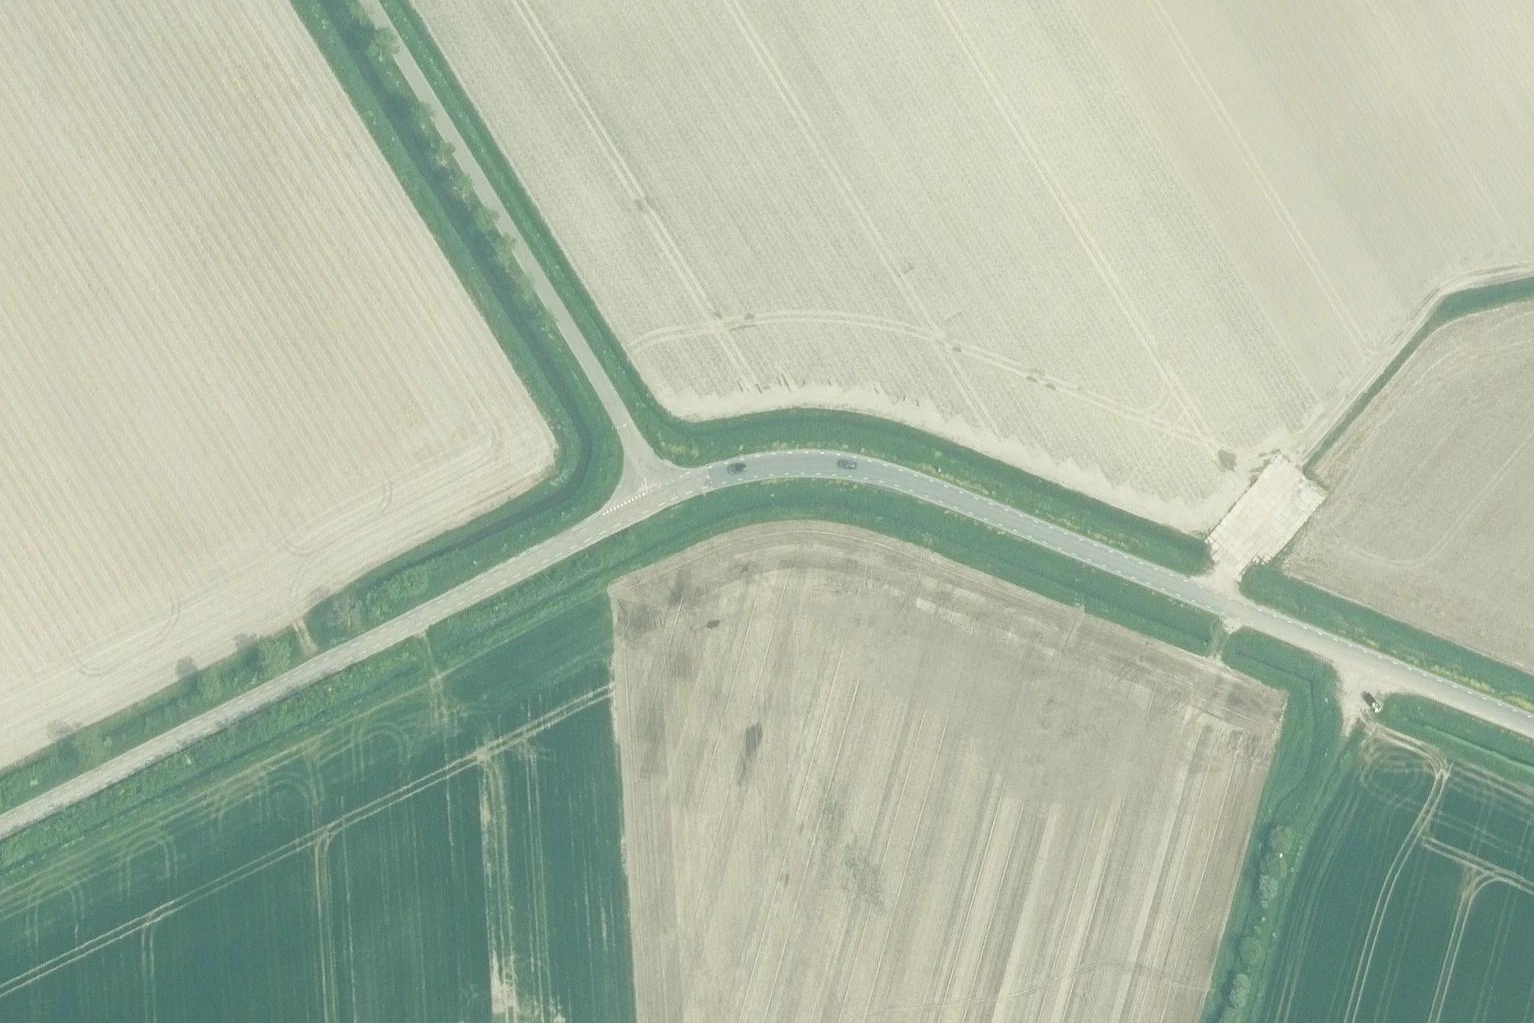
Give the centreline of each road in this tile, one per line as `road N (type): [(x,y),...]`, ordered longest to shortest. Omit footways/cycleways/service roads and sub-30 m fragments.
road 1 (tertiary): [(1533,727),(869,470),(749,467),(656,498)]
road 2 (tertiary): [(0,826),(656,498)]
road 3 (unclassified): [(656,498),(619,413),(365,0)]

